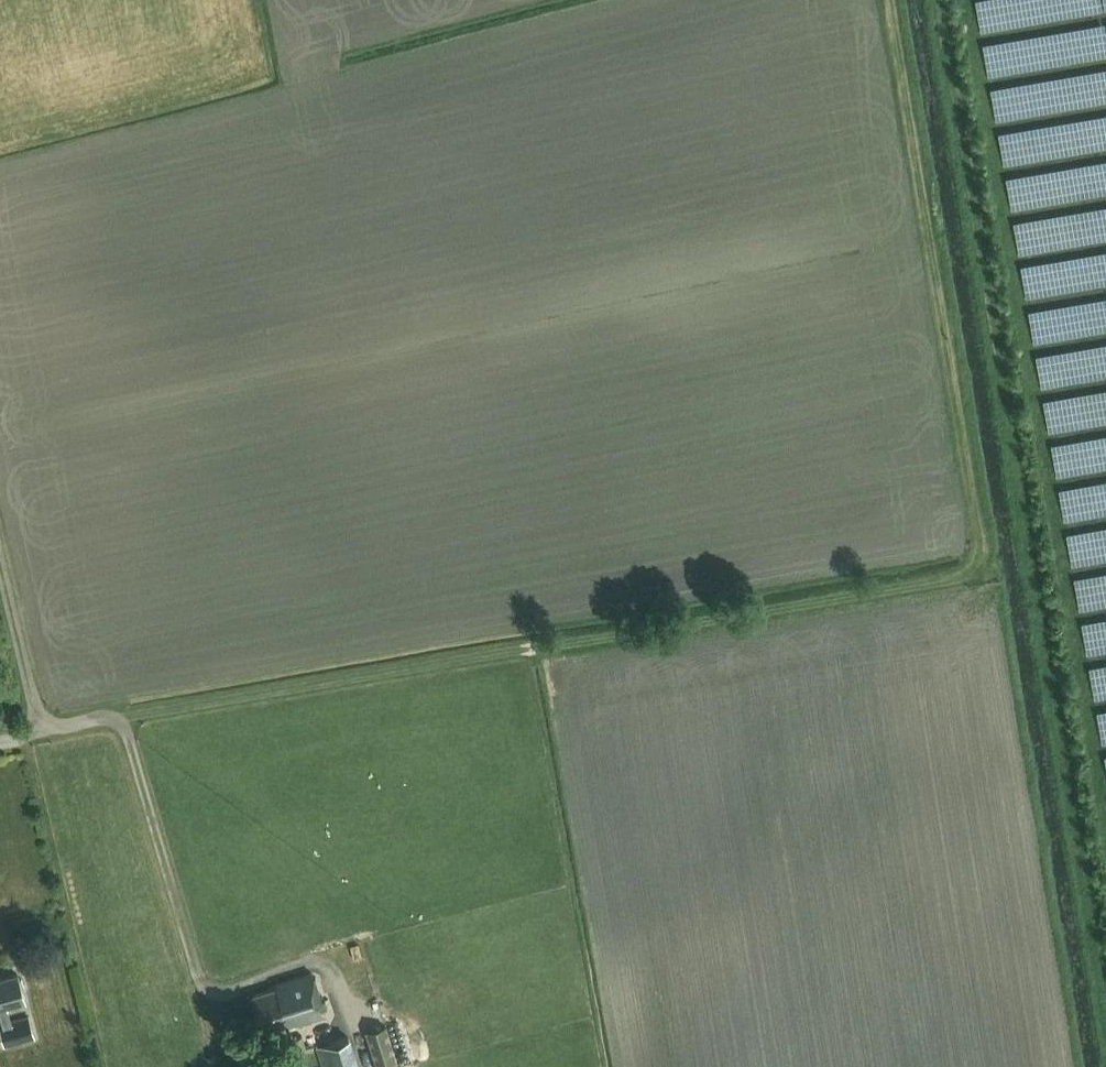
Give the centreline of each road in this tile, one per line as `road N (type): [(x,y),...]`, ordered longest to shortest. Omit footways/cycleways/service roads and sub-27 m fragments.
road 1 (track): [(887,0),(983,571),(119,710)]
road 2 (track): [(209,1019),(119,710),(41,727),(0,562)]

